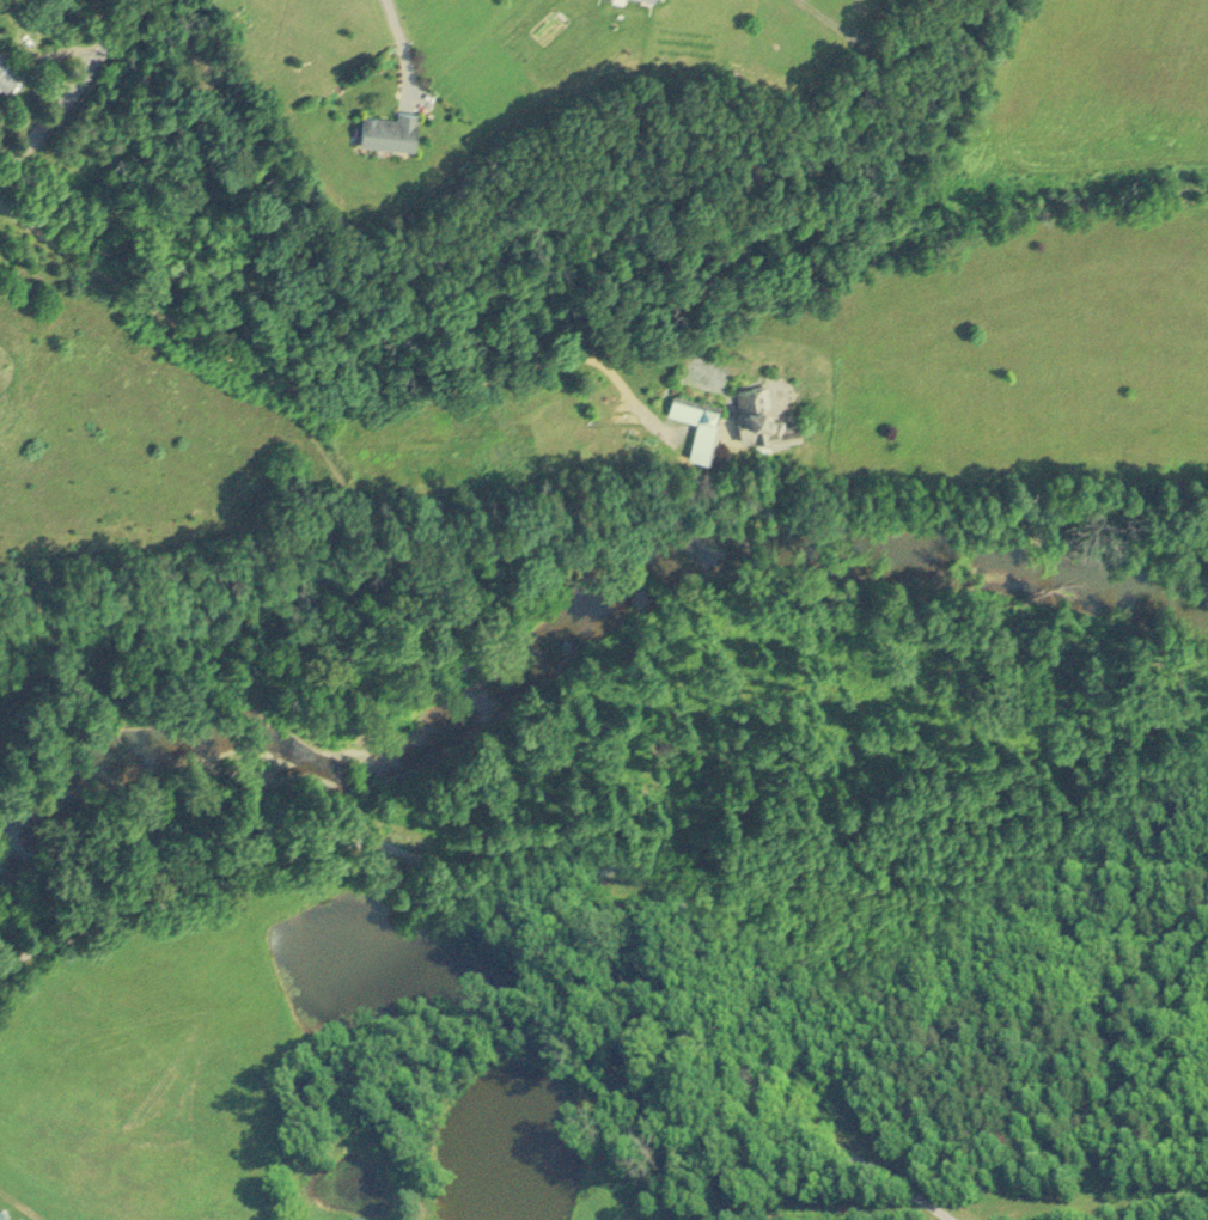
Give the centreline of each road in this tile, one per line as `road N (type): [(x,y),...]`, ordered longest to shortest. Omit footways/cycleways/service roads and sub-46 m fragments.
road 1 (residential): [(0,172),(66,111),(140,0)]

